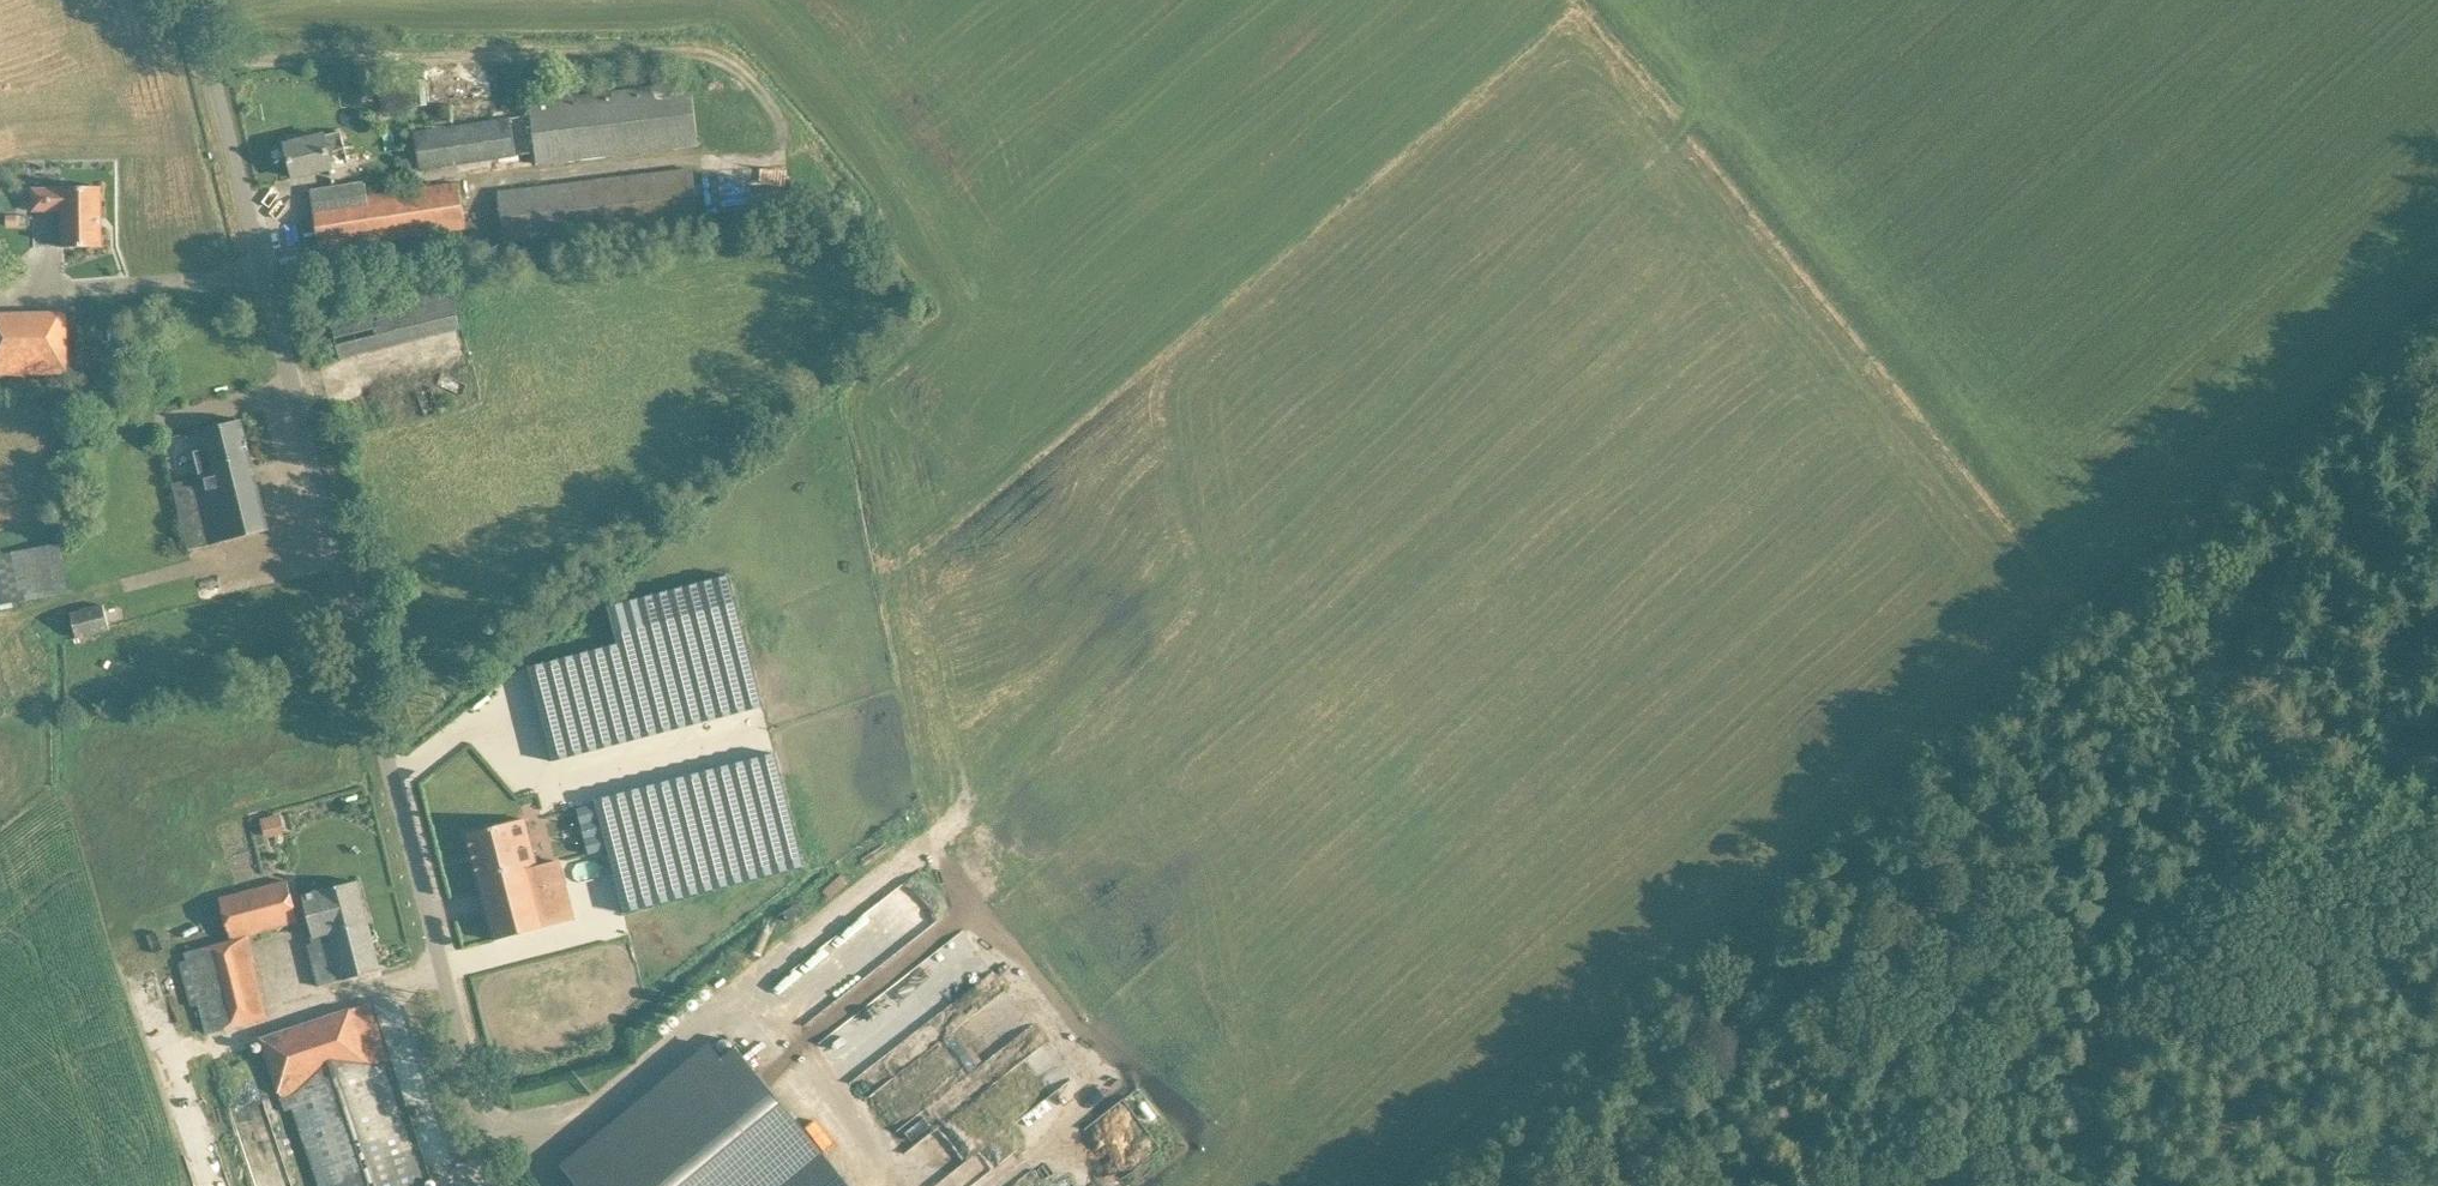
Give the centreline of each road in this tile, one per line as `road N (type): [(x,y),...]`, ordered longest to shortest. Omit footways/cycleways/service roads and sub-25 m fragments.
road 1 (unclassified): [(475,1185),(184,0)]
road 2 (track): [(2437,811),(1684,1004),(1604,1039),(1596,1090),(1484,1185)]

